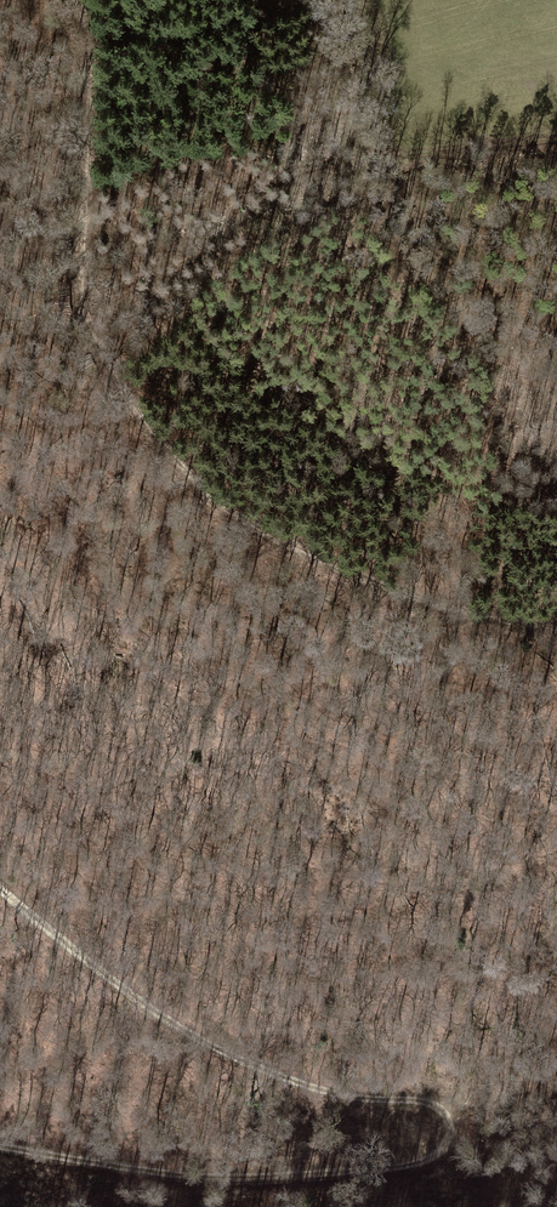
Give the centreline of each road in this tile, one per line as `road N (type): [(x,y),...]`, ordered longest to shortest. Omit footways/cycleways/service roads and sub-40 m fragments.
road 1 (track): [(0,1143),(253,1178),(425,1156),(446,1138),(449,1114),(433,1102),(336,1095),(256,1063),(158,1012),(0,885)]
road 2 (track): [(78,0),(86,98),(79,275),(120,377),(162,437),(284,538),(416,592),(556,622)]
road 3 (track): [(0,27),(31,75),(44,174),(79,275)]
road 4 (track): [(446,1138),(556,1090)]

